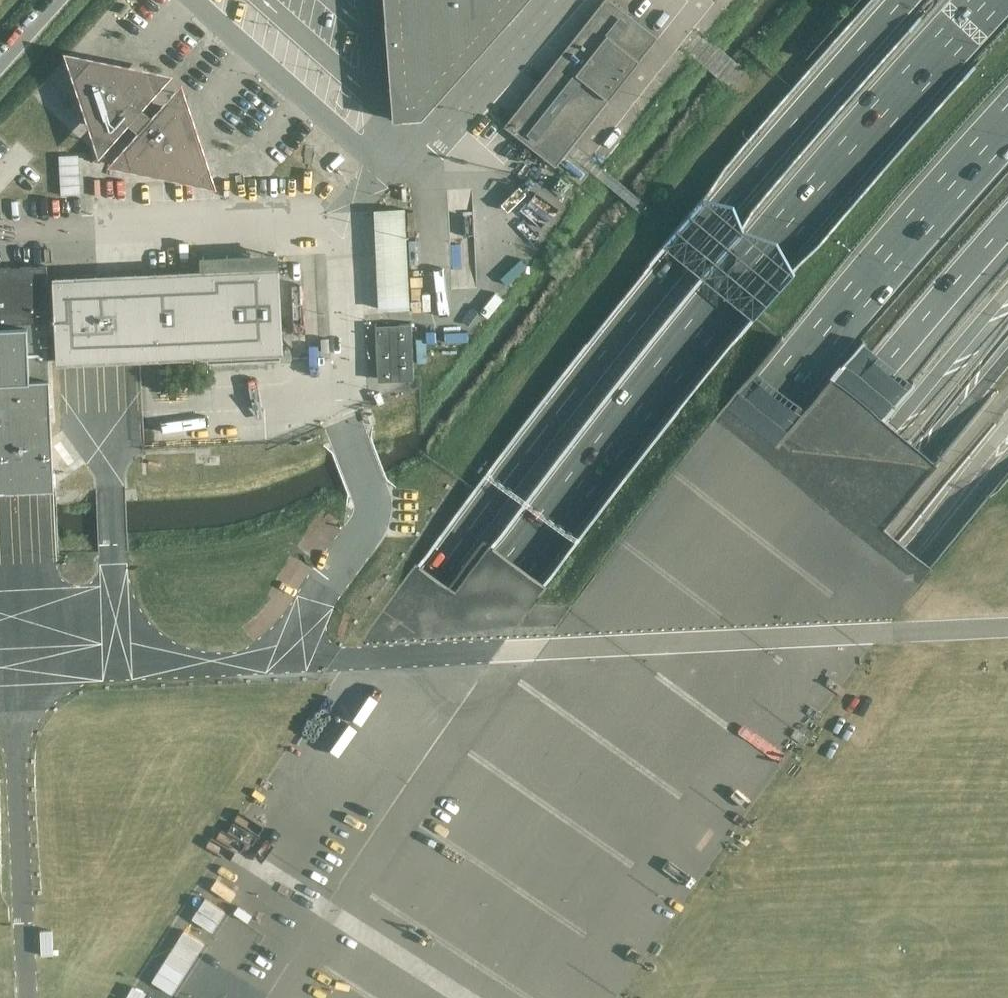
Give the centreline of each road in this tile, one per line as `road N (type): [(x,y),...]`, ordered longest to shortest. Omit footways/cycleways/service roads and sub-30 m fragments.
road 1 (motorway): [(991,0),(744,274),(514,563),(244,997)]
road 2 (trunk): [(906,0),(607,352),(437,578),(178,997)]
road 3 (motorway): [(358,997),(508,766),(750,425),(1007,123)]
road 4 (motorway): [(435,997),(605,739),(855,398),(1007,224)]
road 5 (tertiary): [(1007,291),(892,427),(641,758),(482,997)]
road 6 (tertiary): [(607,997),(917,555),(1007,444)]

